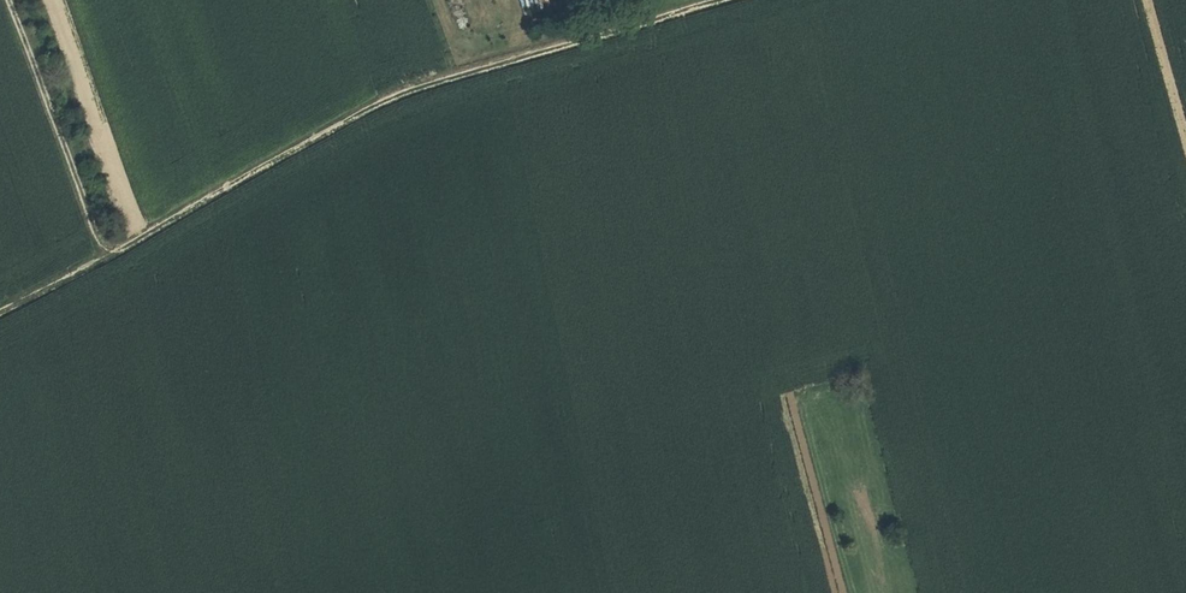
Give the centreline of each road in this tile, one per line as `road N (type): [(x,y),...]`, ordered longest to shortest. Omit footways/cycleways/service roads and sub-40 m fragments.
road 1 (track): [(0,311),(464,72),(724,0)]

